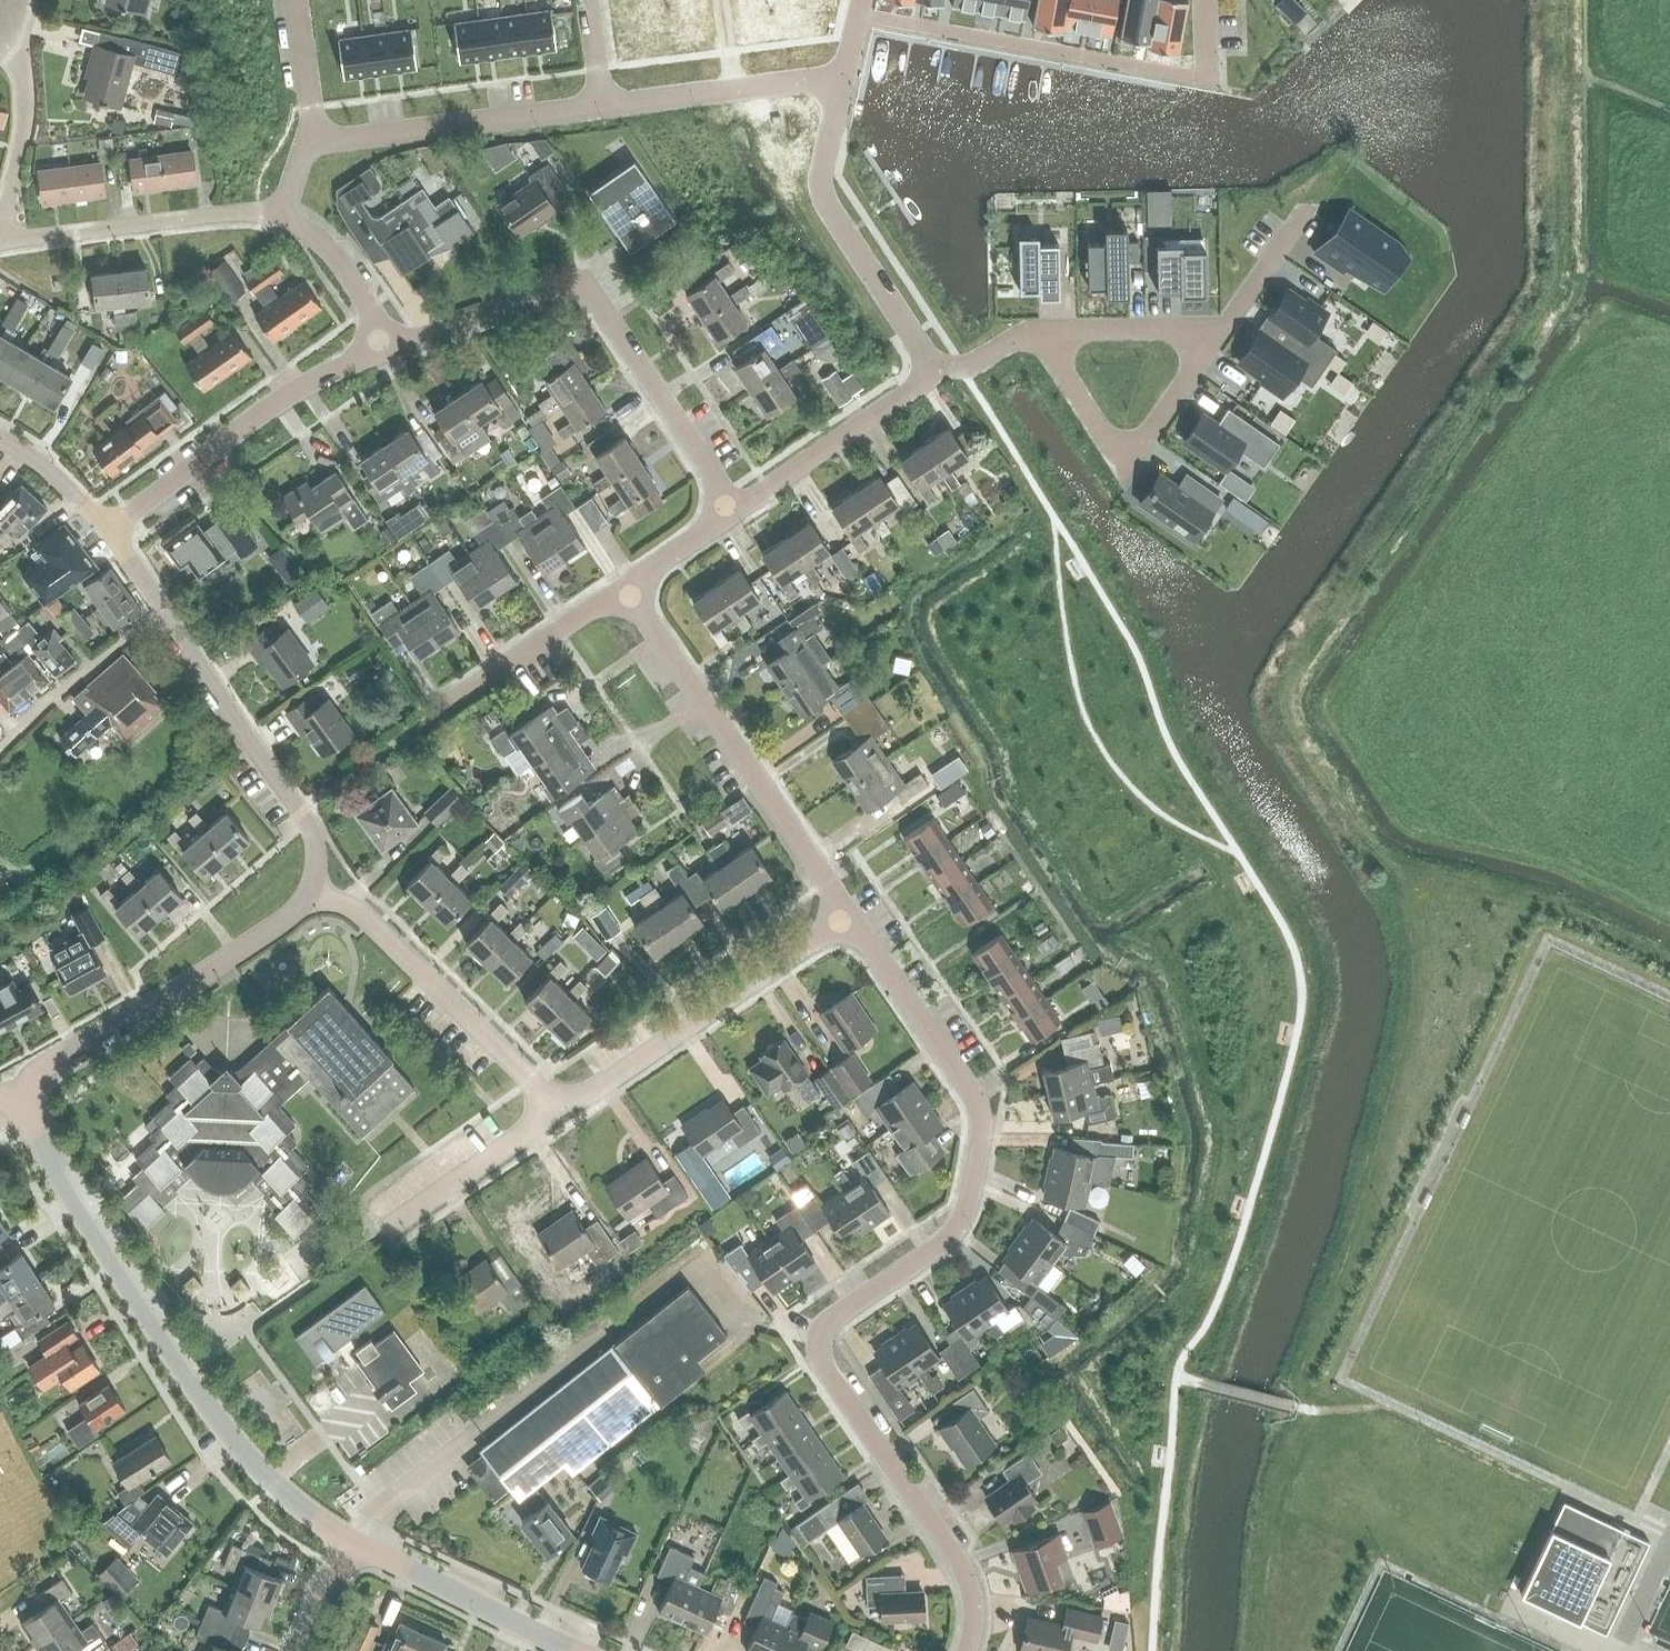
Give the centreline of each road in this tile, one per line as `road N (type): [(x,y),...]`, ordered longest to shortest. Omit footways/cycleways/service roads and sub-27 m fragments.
road 1 (residential): [(967,1650),(973,1615),(967,1577),(819,1349),(826,1324),(958,1227),(982,1119),(971,1090),(849,915)]
road 2 (tertiary): [(351,1538),(276,1484),(187,1380),(58,1178),(22,1102)]
road 3 (residential): [(849,915),(625,587)]
road 4 (tertiary): [(308,894),(293,914),(193,980),(48,1065),(22,1102)]
road 5 (residential): [(564,1109),(849,915)]
road 6 (residential): [(1225,328),(1125,469),(1034,329)]
road 7 (residential): [(564,1109),(367,916),(308,894)]
road 8 (residential): [(107,531),(302,387),(385,350)]
road 9 (residential): [(163,610),(308,824),(317,859),(308,894)]
road 10 (residential): [(845,76),(821,175),(824,199),(934,363)]
road 11 (residential): [(316,142),(603,107)]
road 12 (residential): [(282,215),(239,212),(0,242)]
road 13 (residential): [(735,509),(585,281)]
road 14 (tertiary): [(574,1650),(351,1538)]
road 15 (residential): [(735,509),(913,390),(934,363)]
road 16 (residential): [(603,107),(845,76)]
road 17 (residential): [(0,753),(52,697),(163,610)]
road 18 (residential): [(447,706),(625,587)]
road 19 (residential): [(389,1229),(564,1109)]
road 20 (residential): [(385,350),(585,281)]
road 21 (residential): [(1034,329),(1225,328)]
road 22 (residential): [(0,232),(26,117),(19,57)]
road 23 (residential): [(385,350),(364,296),(331,252),(282,215)]
road 24 (residential): [(316,142),(296,0)]
road 25 (residential): [(0,440),(42,464),(107,531)]
road 26 (residential): [(1225,328),(1304,212)]
road 27 (residential): [(625,587),(735,509)]
road 28 (residential): [(351,1538),(305,1650)]

